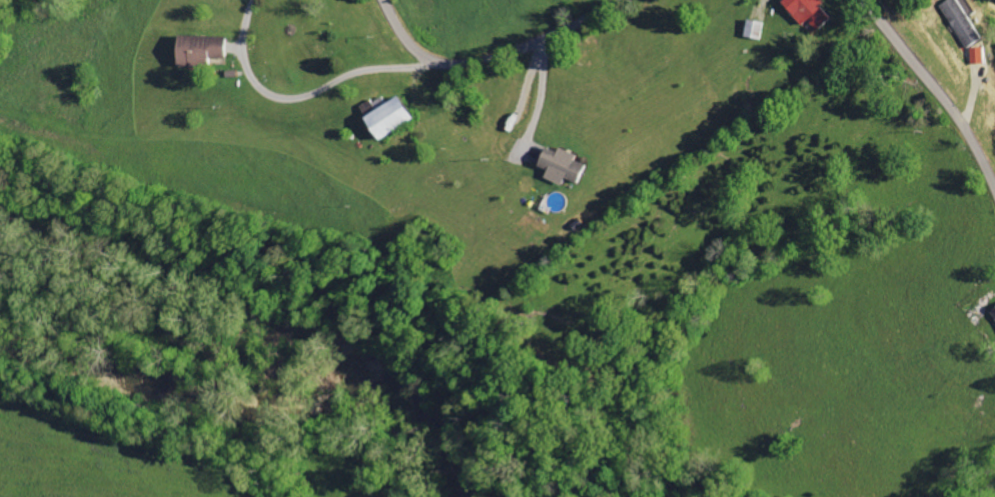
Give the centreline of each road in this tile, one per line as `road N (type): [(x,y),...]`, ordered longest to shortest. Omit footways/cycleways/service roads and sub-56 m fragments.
road 1 (residential): [(626,0),(536,45),(454,66),(413,49),(383,0)]
road 2 (residential): [(994,190),(965,130),(865,0)]

